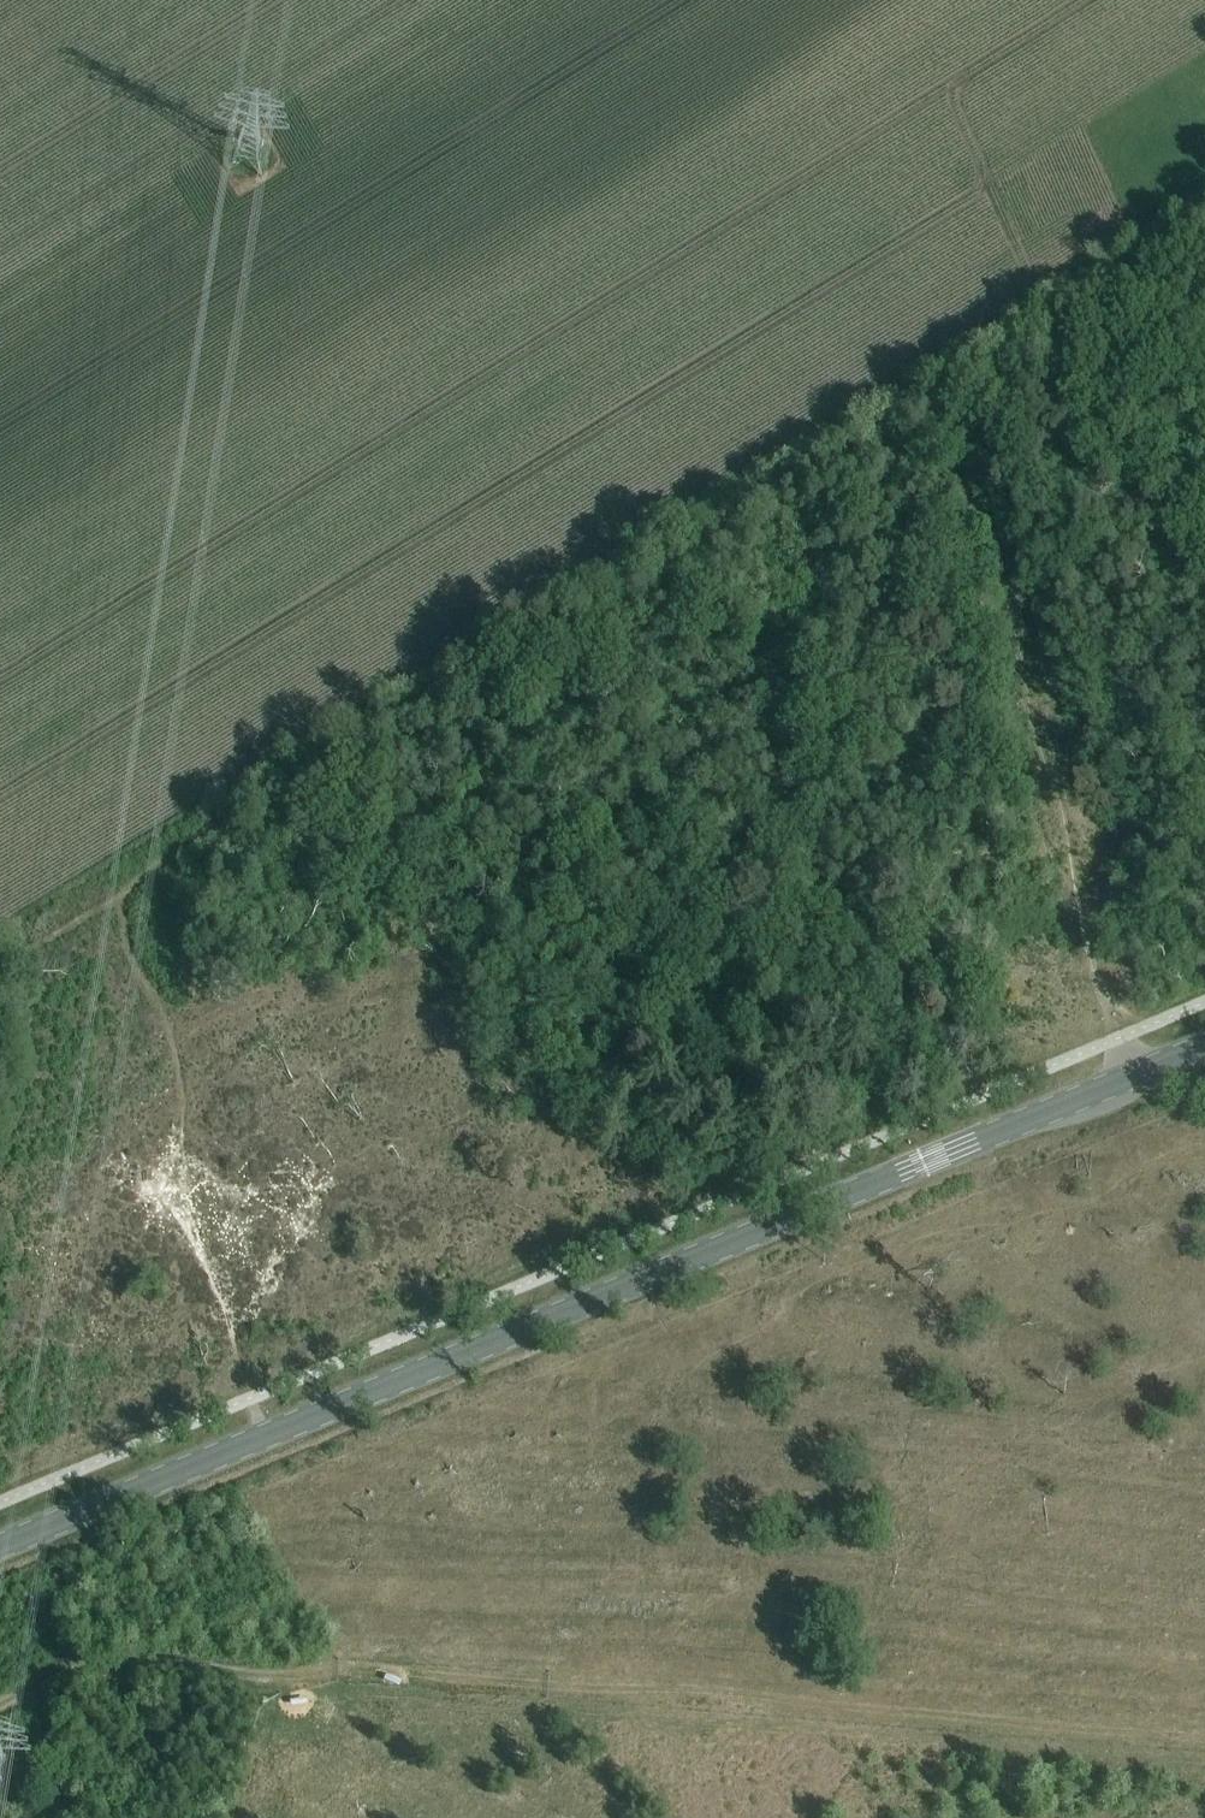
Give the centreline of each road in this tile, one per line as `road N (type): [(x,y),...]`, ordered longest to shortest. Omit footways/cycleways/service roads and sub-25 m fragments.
road 1 (secondary): [(0,1547),(1204,1047)]
road 2 (track): [(0,1714),(86,1654),(265,1679),(335,1669)]

